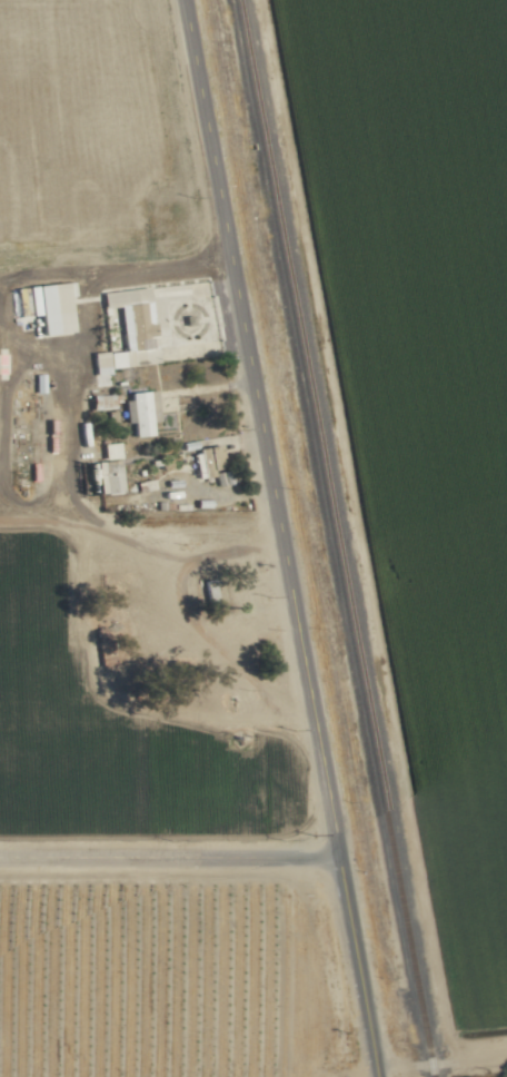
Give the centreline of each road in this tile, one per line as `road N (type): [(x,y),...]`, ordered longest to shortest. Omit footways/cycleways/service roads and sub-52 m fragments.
road 1 (secondary): [(181,0),(376,1076)]
road 2 (residential): [(0,858),(338,858)]

